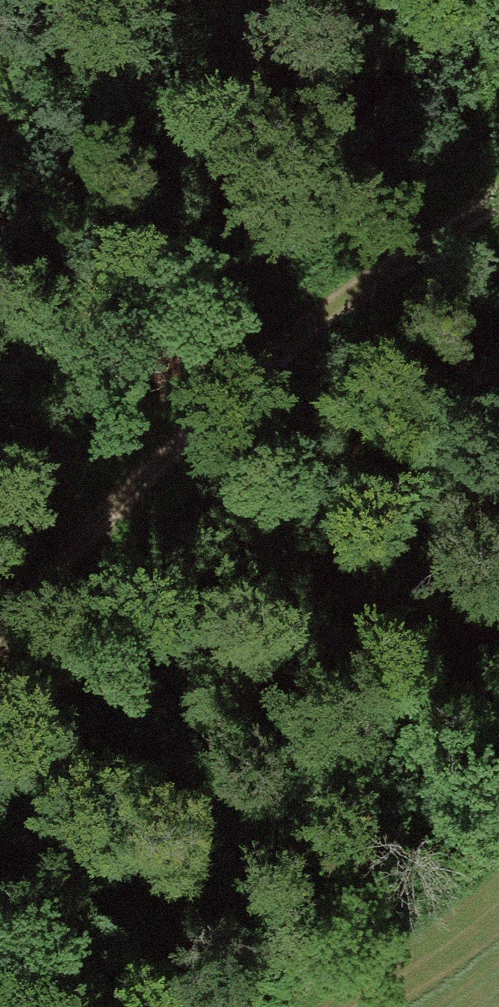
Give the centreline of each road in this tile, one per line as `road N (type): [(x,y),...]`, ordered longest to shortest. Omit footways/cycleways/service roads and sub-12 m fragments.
road 1 (track): [(498,79),(413,273),(185,894),(125,1006)]
road 2 (track): [(0,631),(90,535),(498,207)]

